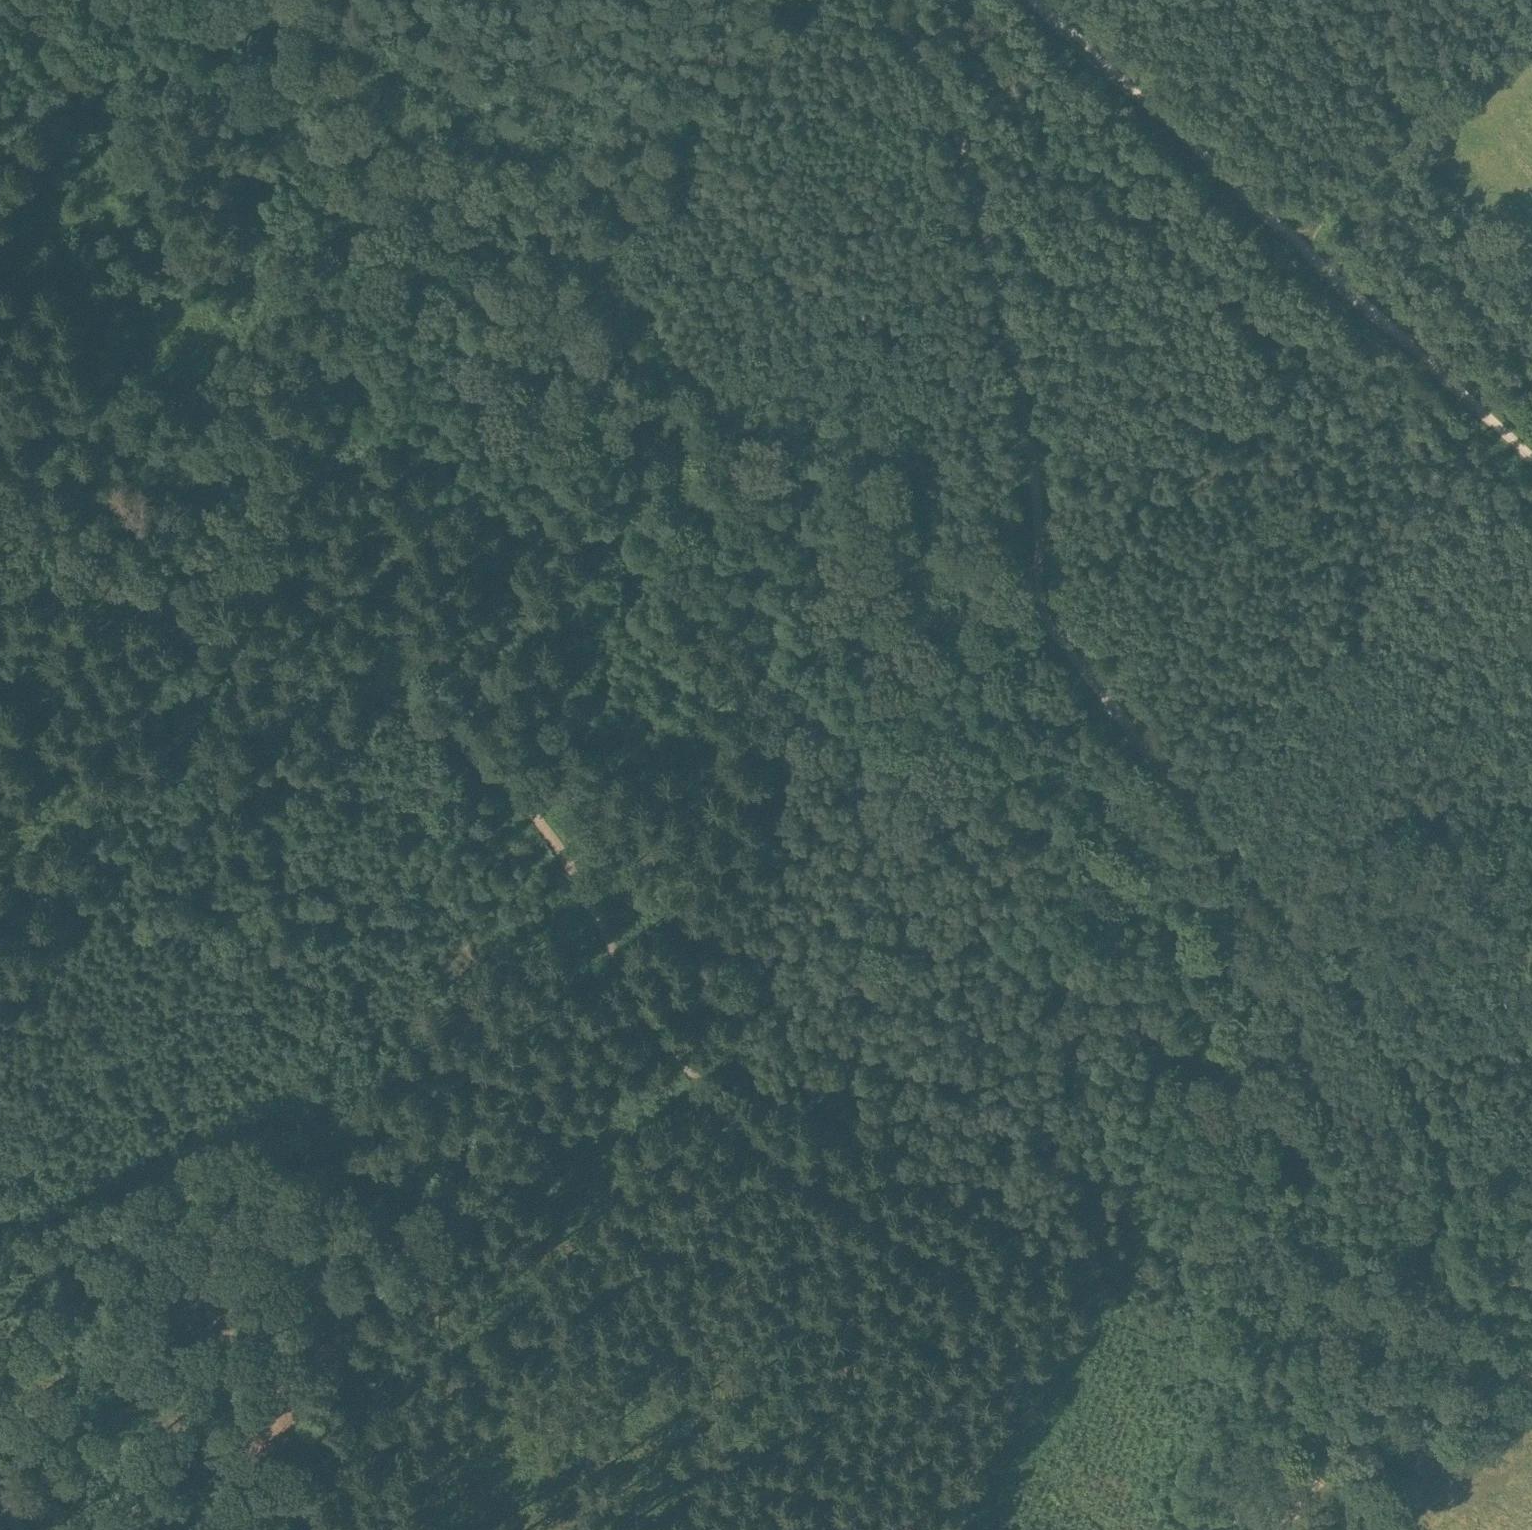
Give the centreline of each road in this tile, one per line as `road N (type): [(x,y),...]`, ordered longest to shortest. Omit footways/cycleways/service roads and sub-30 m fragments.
road 1 (track): [(886,0),(956,128),(987,213),(1029,425),(1047,614),(1098,688),(1336,973),(1372,1025),(1440,1178),(1443,1229),(1421,1306),(1343,1446),(1283,1529)]
road 2 (track): [(961,1529),(969,1475),(1004,1427),(1026,1365),(1013,1294),(703,1081),(570,858),(466,761),(274,646),(0,572)]
road 3 (track): [(1030,0),(1301,249)]
road 4 (track): [(1531,24),(1301,249)]
road 5 (track): [(1531,462),(1301,249)]

